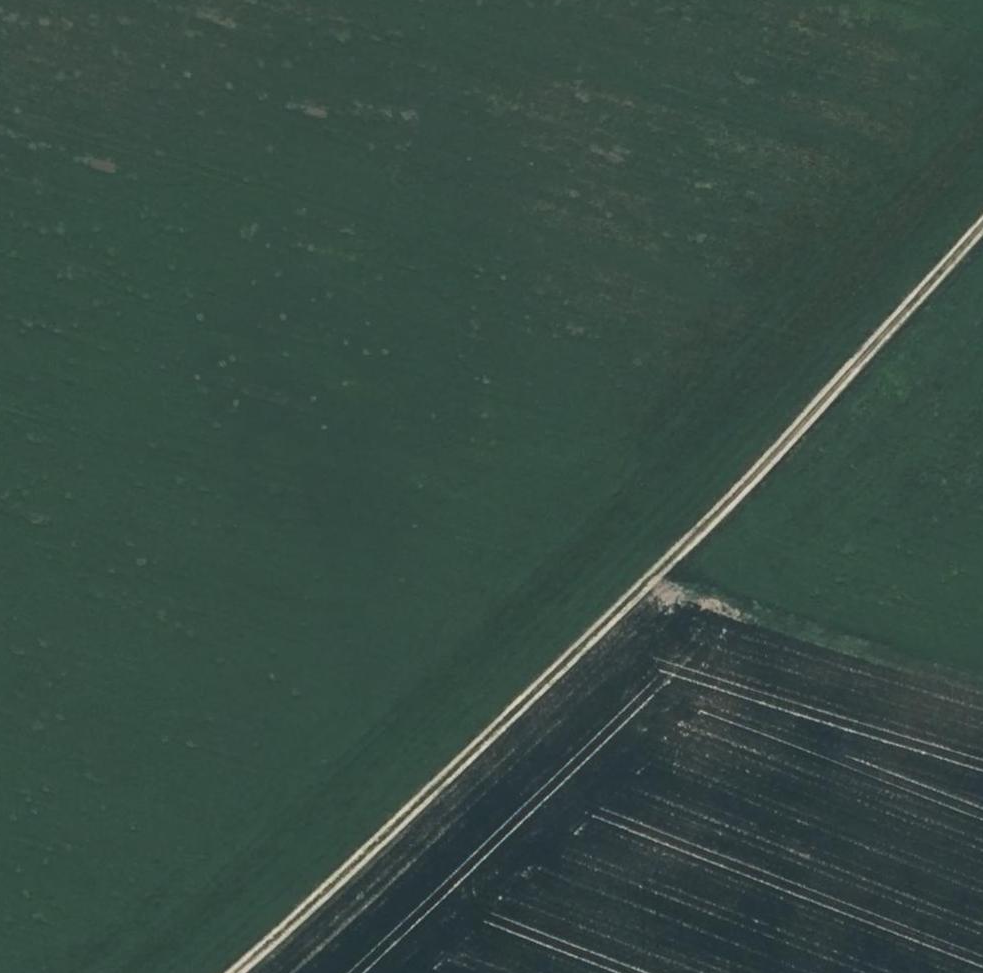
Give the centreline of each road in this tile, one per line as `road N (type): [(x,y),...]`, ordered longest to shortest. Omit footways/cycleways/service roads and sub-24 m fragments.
road 1 (track): [(234,972),(778,451),(982,225)]

